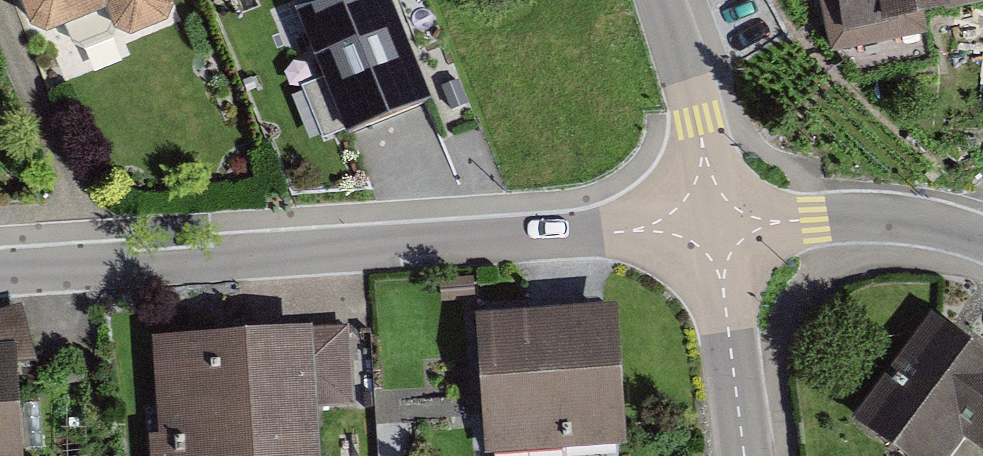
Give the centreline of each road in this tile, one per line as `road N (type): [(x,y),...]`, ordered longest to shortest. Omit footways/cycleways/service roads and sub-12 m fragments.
road 1 (residential): [(711,223),(0,266)]
road 2 (residential): [(982,239),(870,219),(711,223)]
road 3 (residential): [(745,455),(711,223)]
road 4 (residential): [(711,223),(691,89),(660,0)]

